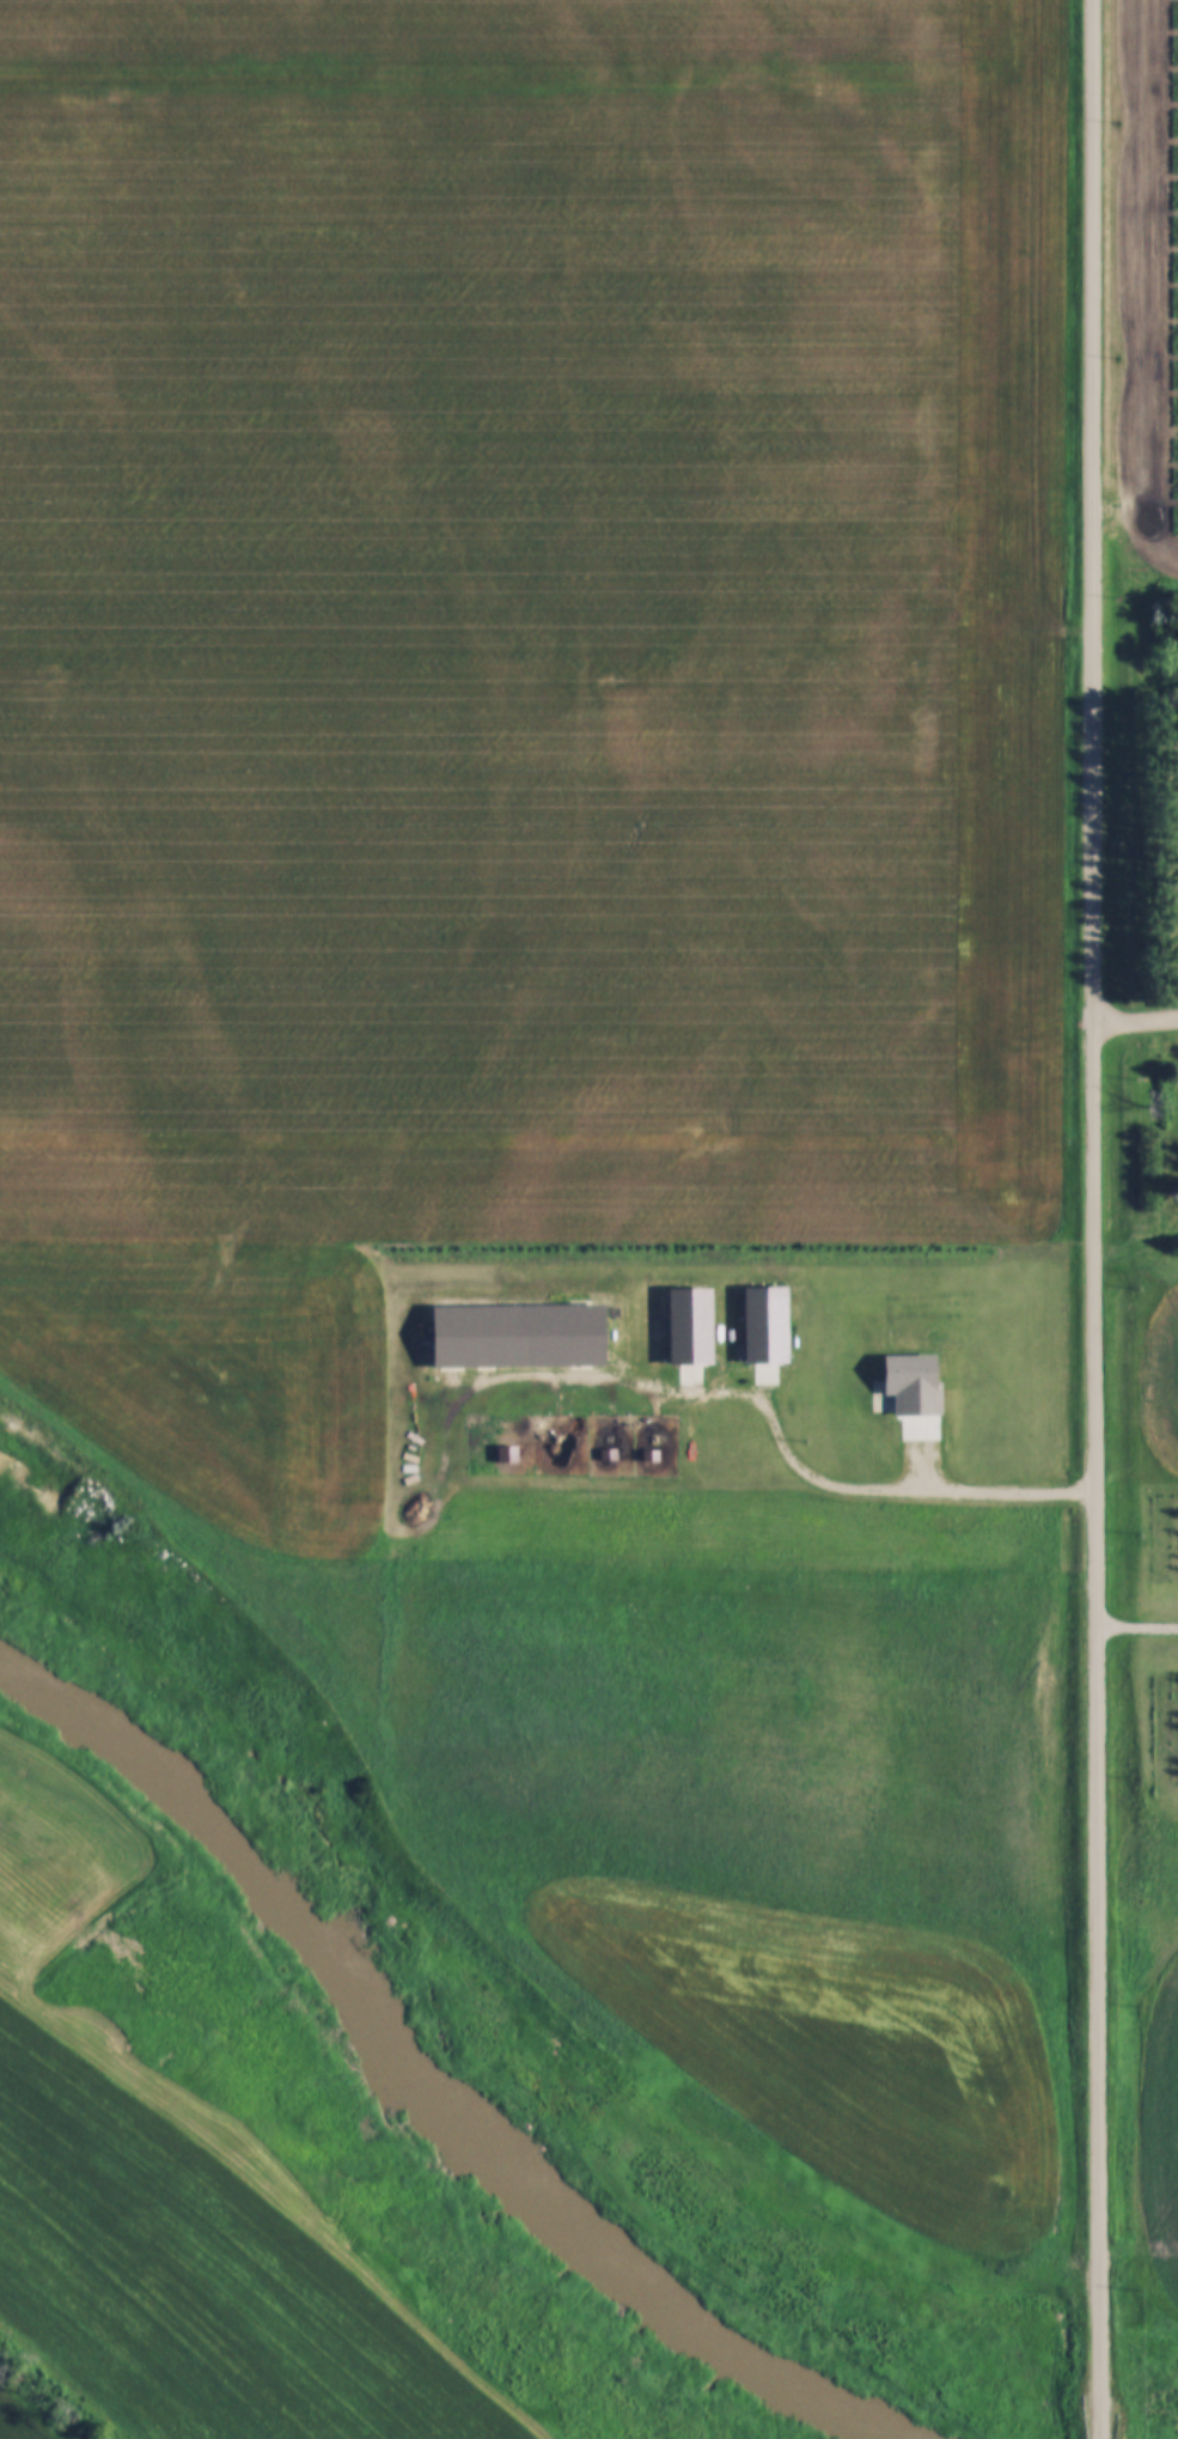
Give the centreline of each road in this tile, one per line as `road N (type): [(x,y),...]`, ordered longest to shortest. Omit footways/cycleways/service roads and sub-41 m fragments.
road 1 (residential): [(1089,2438),(1099,0)]

